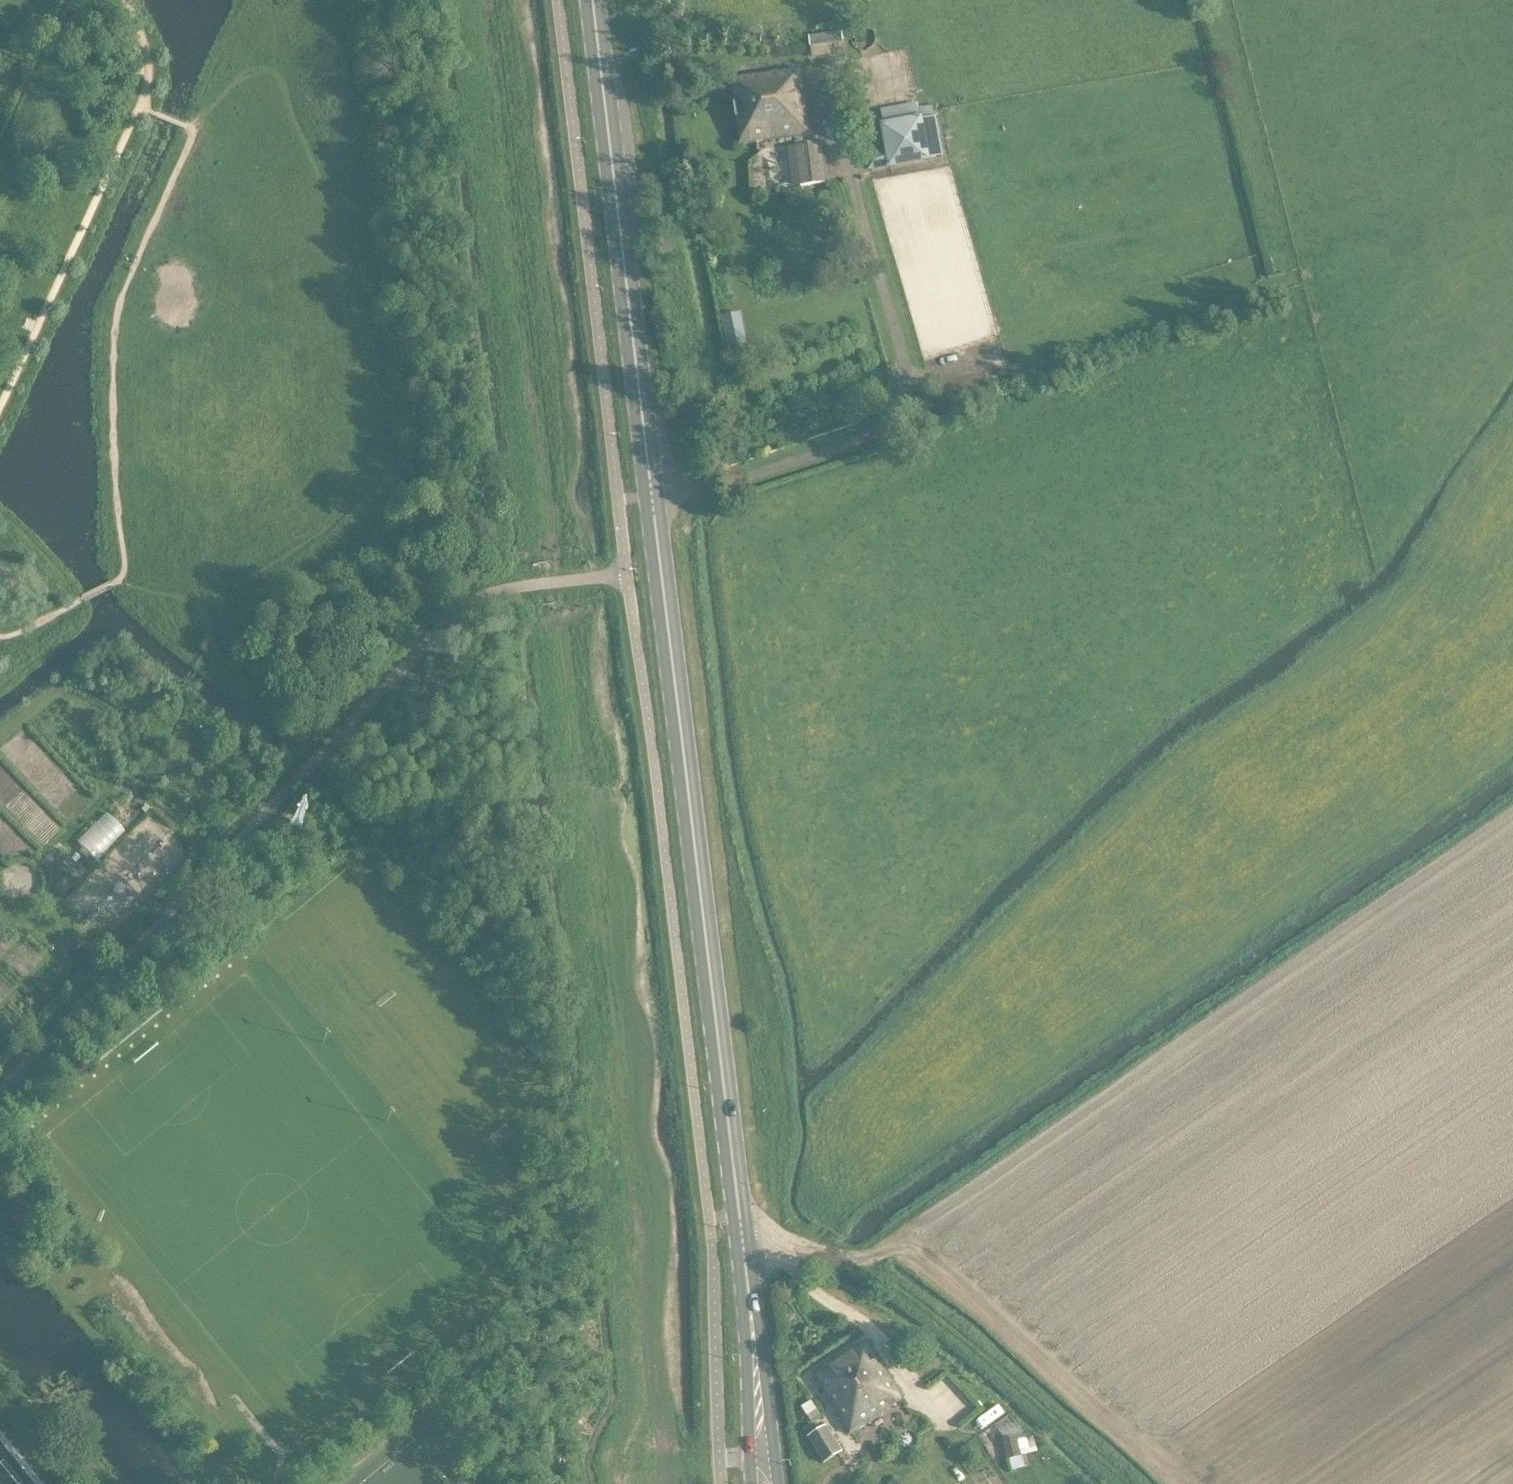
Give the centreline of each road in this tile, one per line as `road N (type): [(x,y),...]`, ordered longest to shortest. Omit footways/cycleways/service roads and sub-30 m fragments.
road 1 (primary): [(767,1483),(594,0)]
road 2 (track): [(1129,1483),(913,1297),(853,1259)]
road 3 (track): [(853,1259),(738,1215),(710,1218)]

